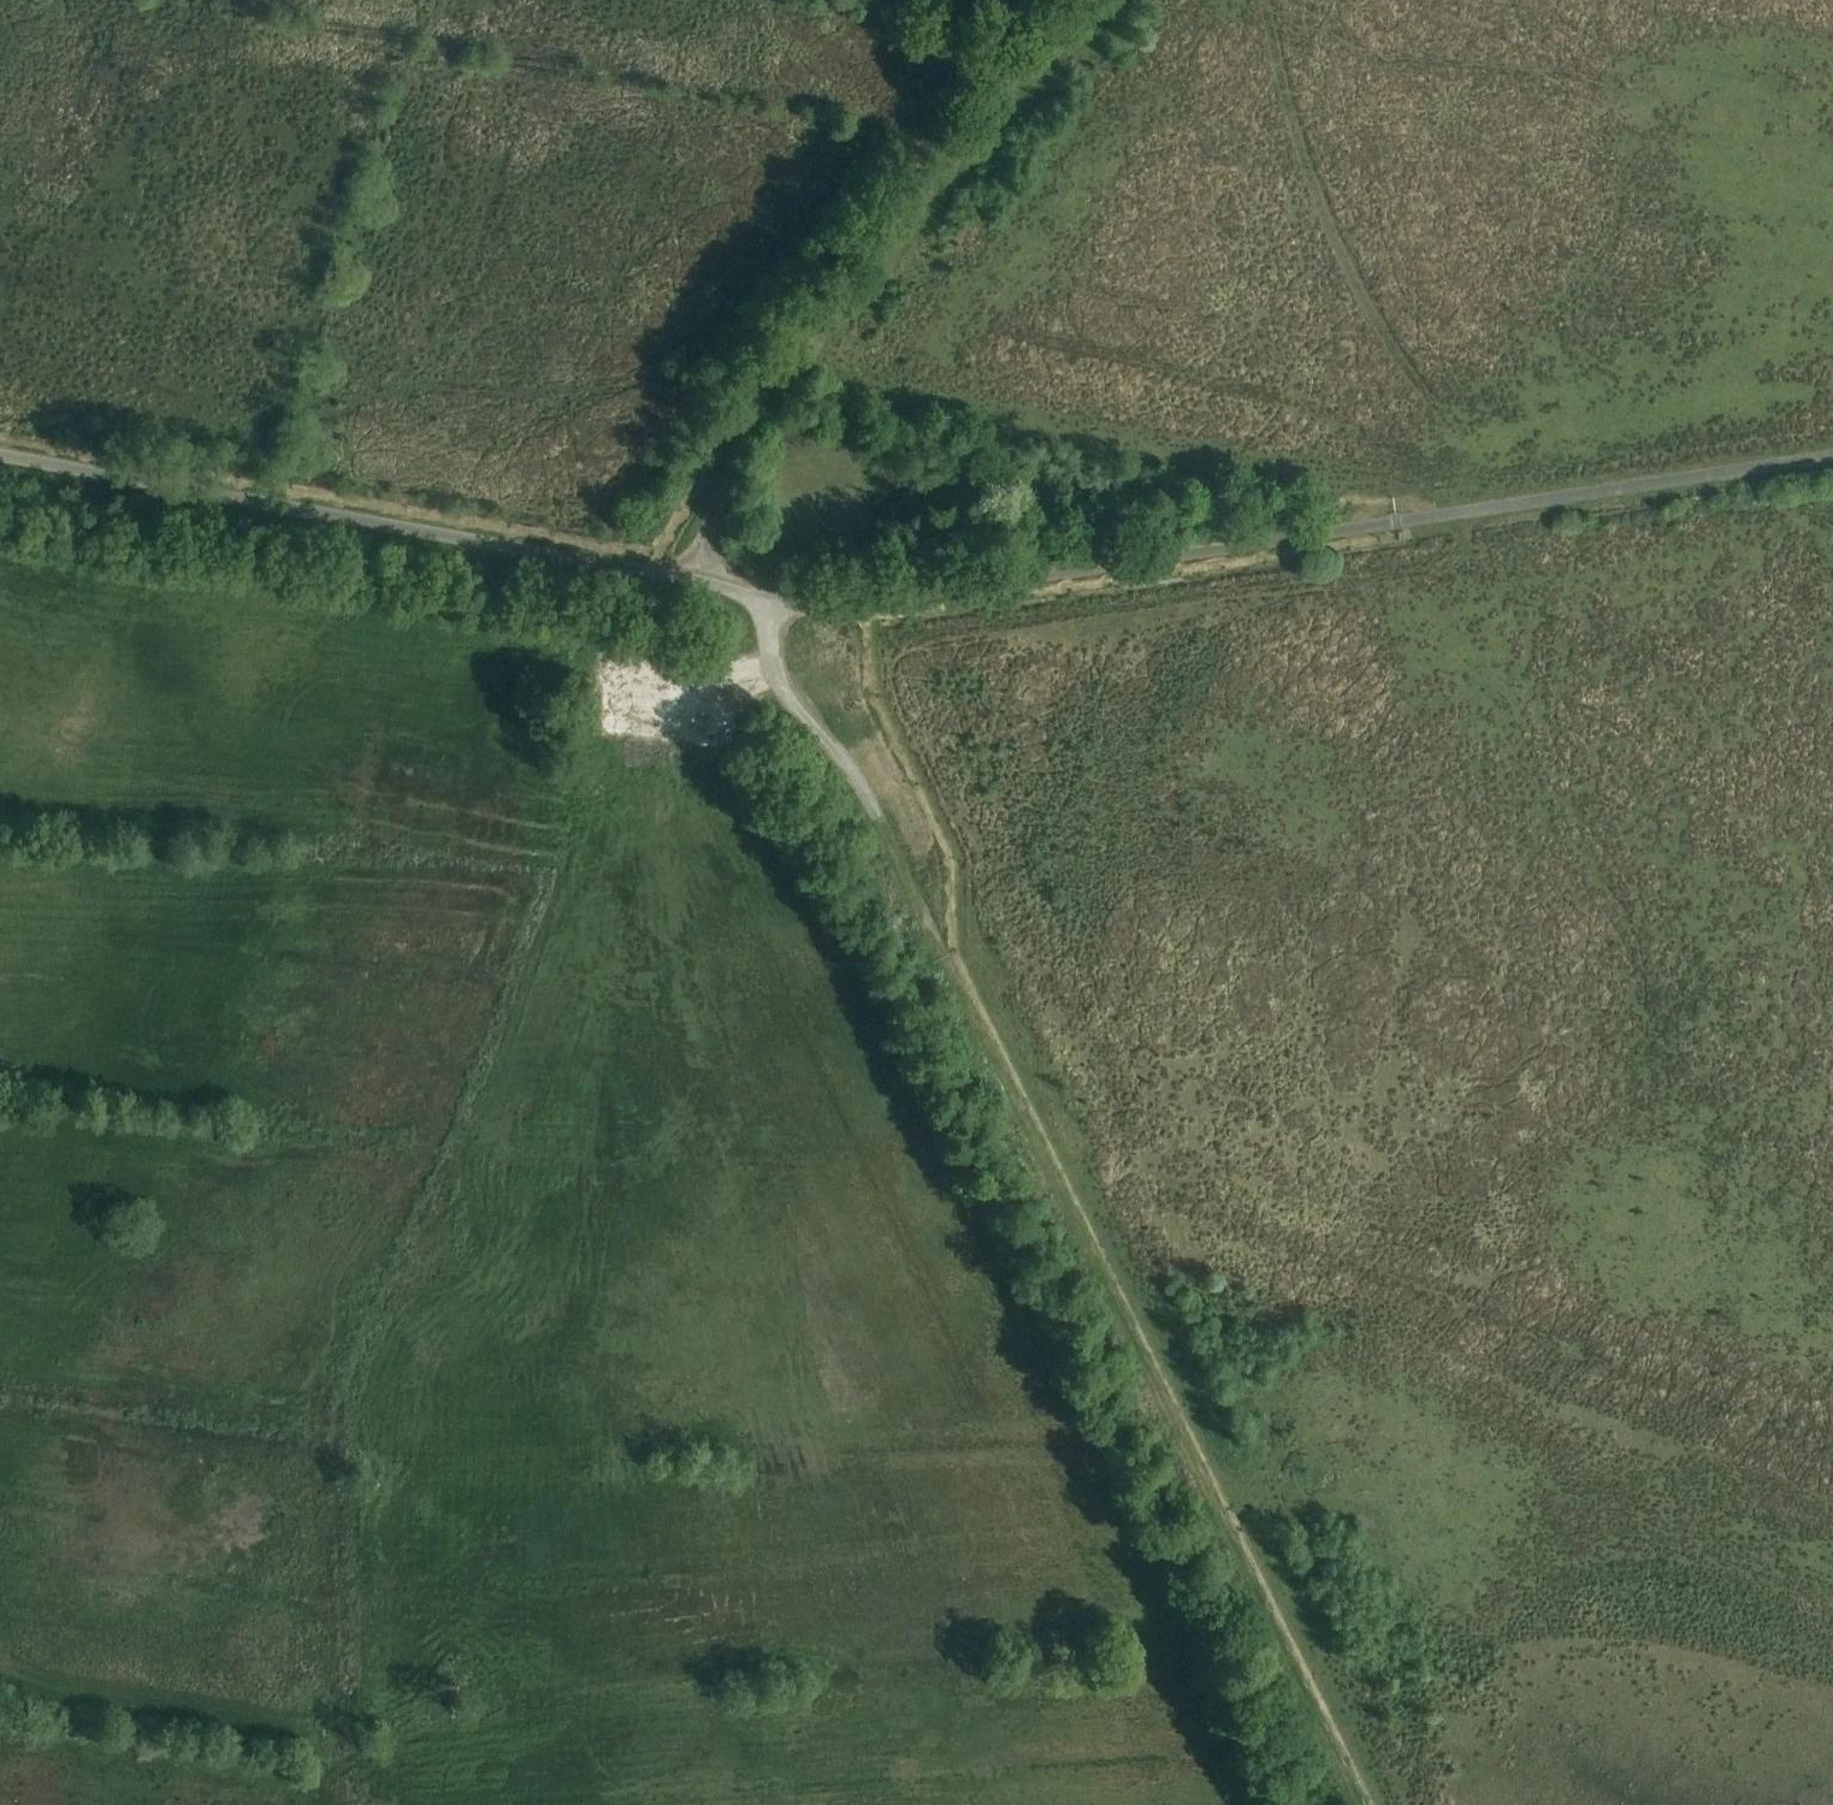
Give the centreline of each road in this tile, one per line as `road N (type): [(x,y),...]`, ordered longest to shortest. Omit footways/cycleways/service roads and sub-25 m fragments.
road 1 (track): [(765,593),(920,593),(1832,455)]
road 2 (track): [(1364,1804),(907,874)]
road 3 (unclassified): [(0,454),(765,593)]
road 4 (track): [(703,581),(717,496),(735,451),(1097,0)]

